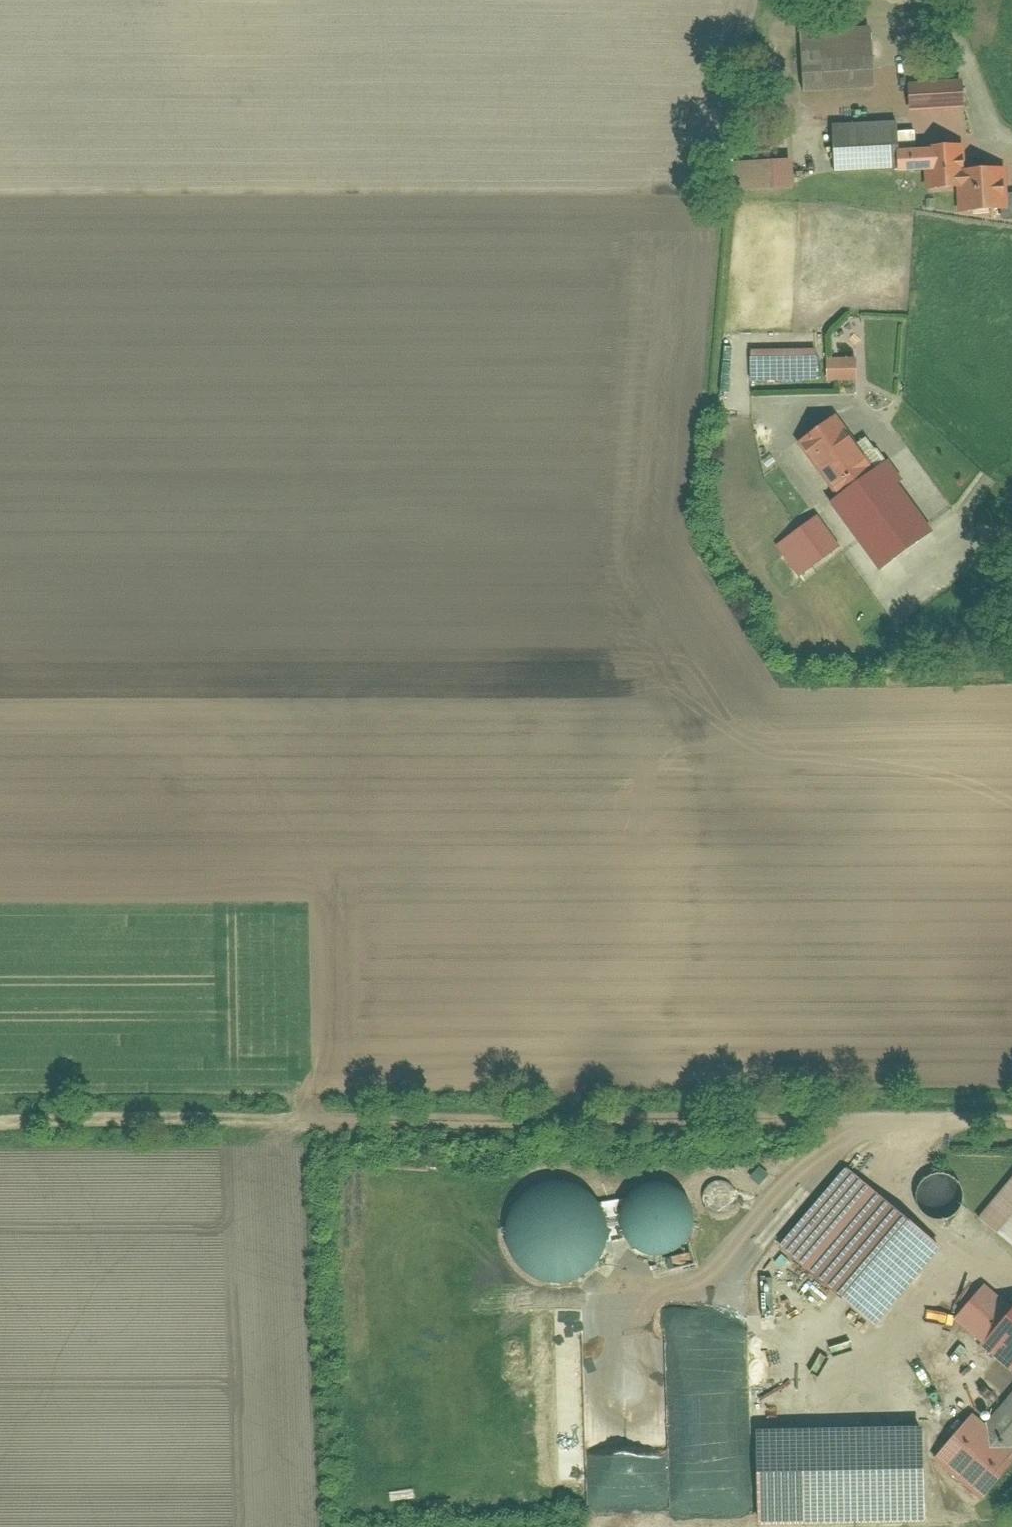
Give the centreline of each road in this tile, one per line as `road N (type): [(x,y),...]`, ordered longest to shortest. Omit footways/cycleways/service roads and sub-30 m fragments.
road 1 (track): [(0,1125),(1011,1125)]

